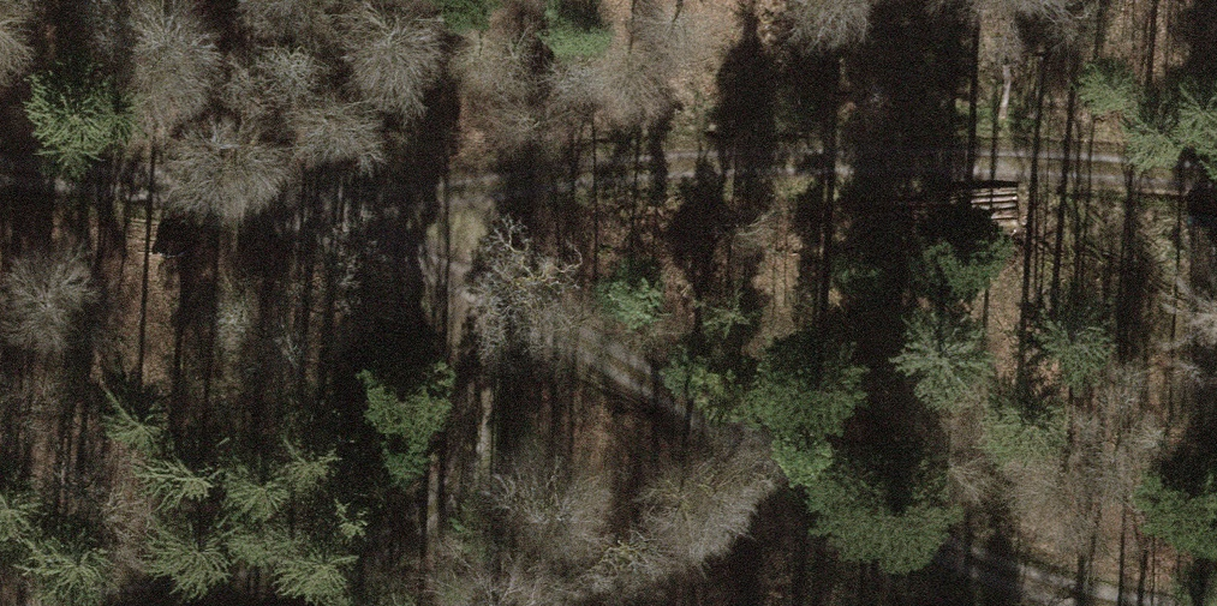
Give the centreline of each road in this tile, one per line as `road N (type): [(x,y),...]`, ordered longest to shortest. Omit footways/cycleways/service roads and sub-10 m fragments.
road 1 (track): [(1216,177),(684,140),(416,194),(485,338),(489,435),(419,528),(86,605)]
road 2 (track): [(0,176),(416,194),(593,353),(809,491),(1078,597),(1167,605)]

